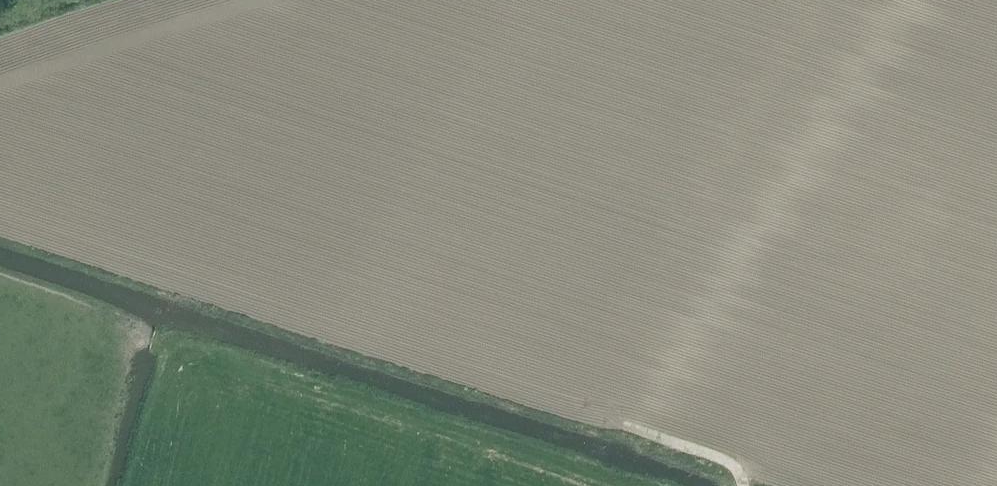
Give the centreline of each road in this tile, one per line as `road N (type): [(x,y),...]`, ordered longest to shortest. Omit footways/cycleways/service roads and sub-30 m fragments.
road 1 (track): [(742,485),(720,458),(622,424)]

